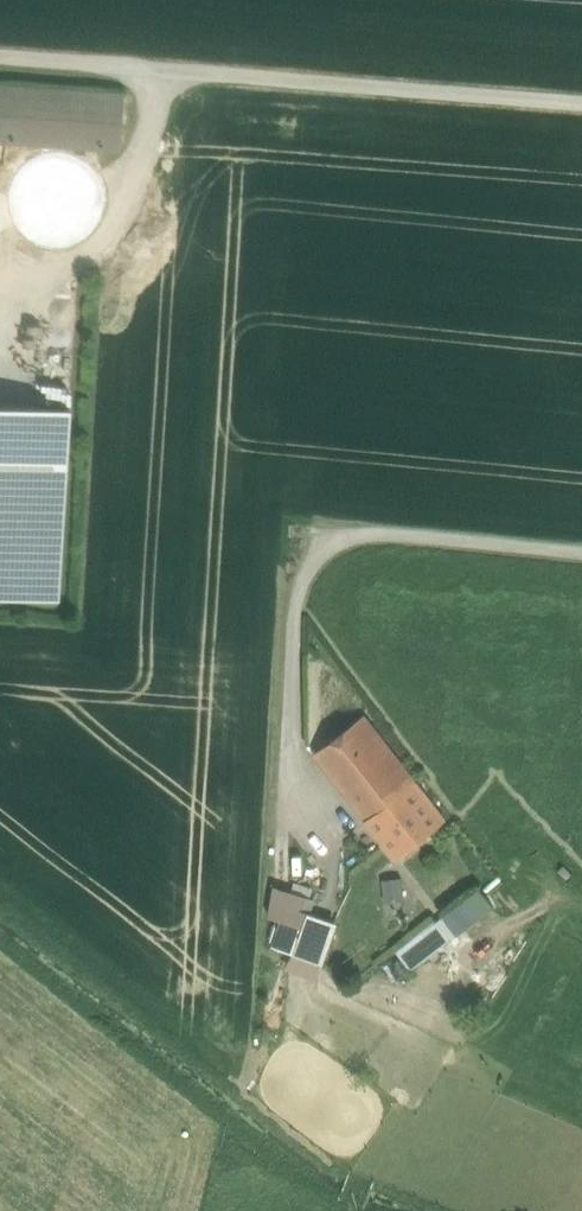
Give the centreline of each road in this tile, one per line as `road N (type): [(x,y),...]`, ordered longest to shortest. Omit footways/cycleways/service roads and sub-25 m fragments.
road 1 (track): [(0,57),(581,105)]
road 2 (track): [(581,574),(332,543),(299,713)]
road 3 (track): [(167,71),(135,156),(111,183),(0,257)]

